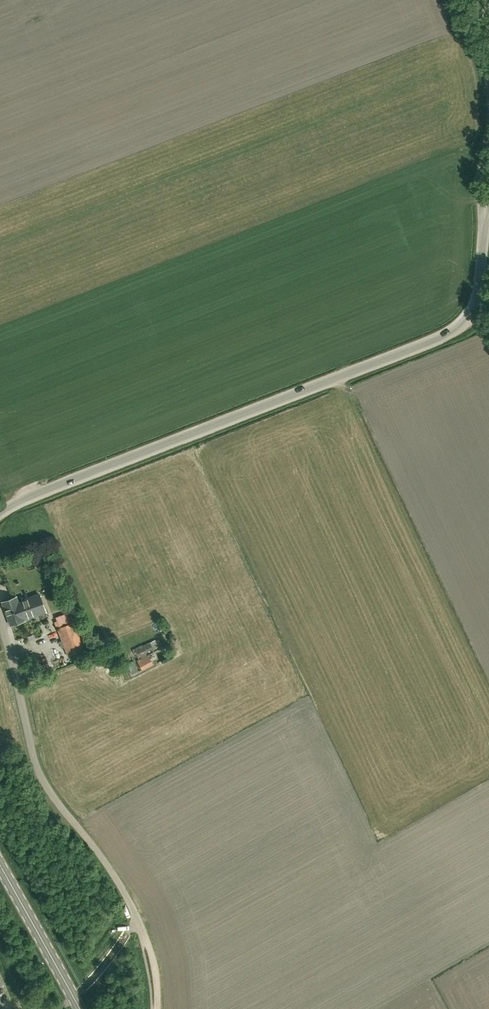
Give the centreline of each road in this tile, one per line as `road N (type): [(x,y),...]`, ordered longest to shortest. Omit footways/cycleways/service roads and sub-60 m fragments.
road 1 (unclassified): [(0,513),(455,330),(474,312),(484,224)]
road 2 (unclassified): [(138,919),(36,767),(0,624)]
road 3 (secondary): [(87,1008),(0,857)]
road 4 (unclassified): [(484,224),(488,102)]

